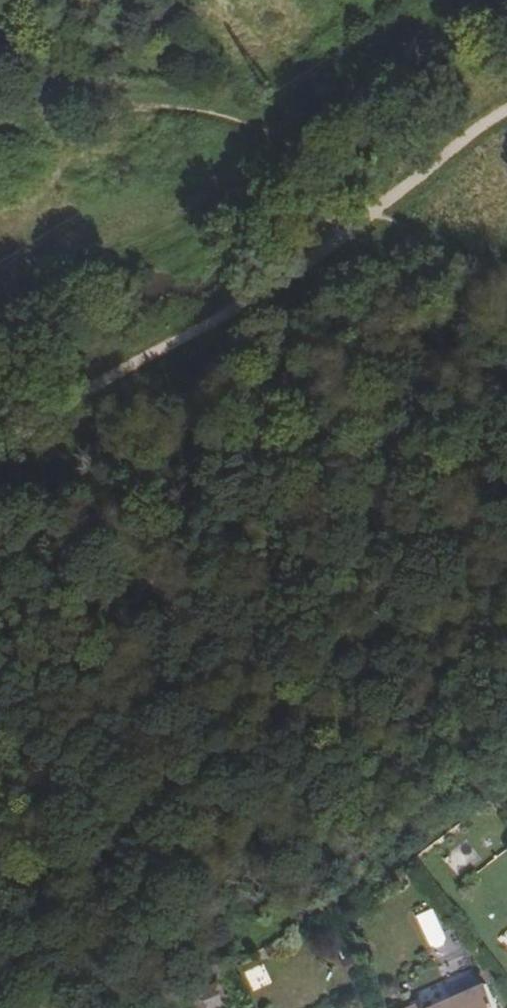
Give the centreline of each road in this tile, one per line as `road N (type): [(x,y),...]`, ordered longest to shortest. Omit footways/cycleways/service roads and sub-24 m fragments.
road 1 (track): [(296,148),(200,114),(103,107),(14,58),(0,37)]

